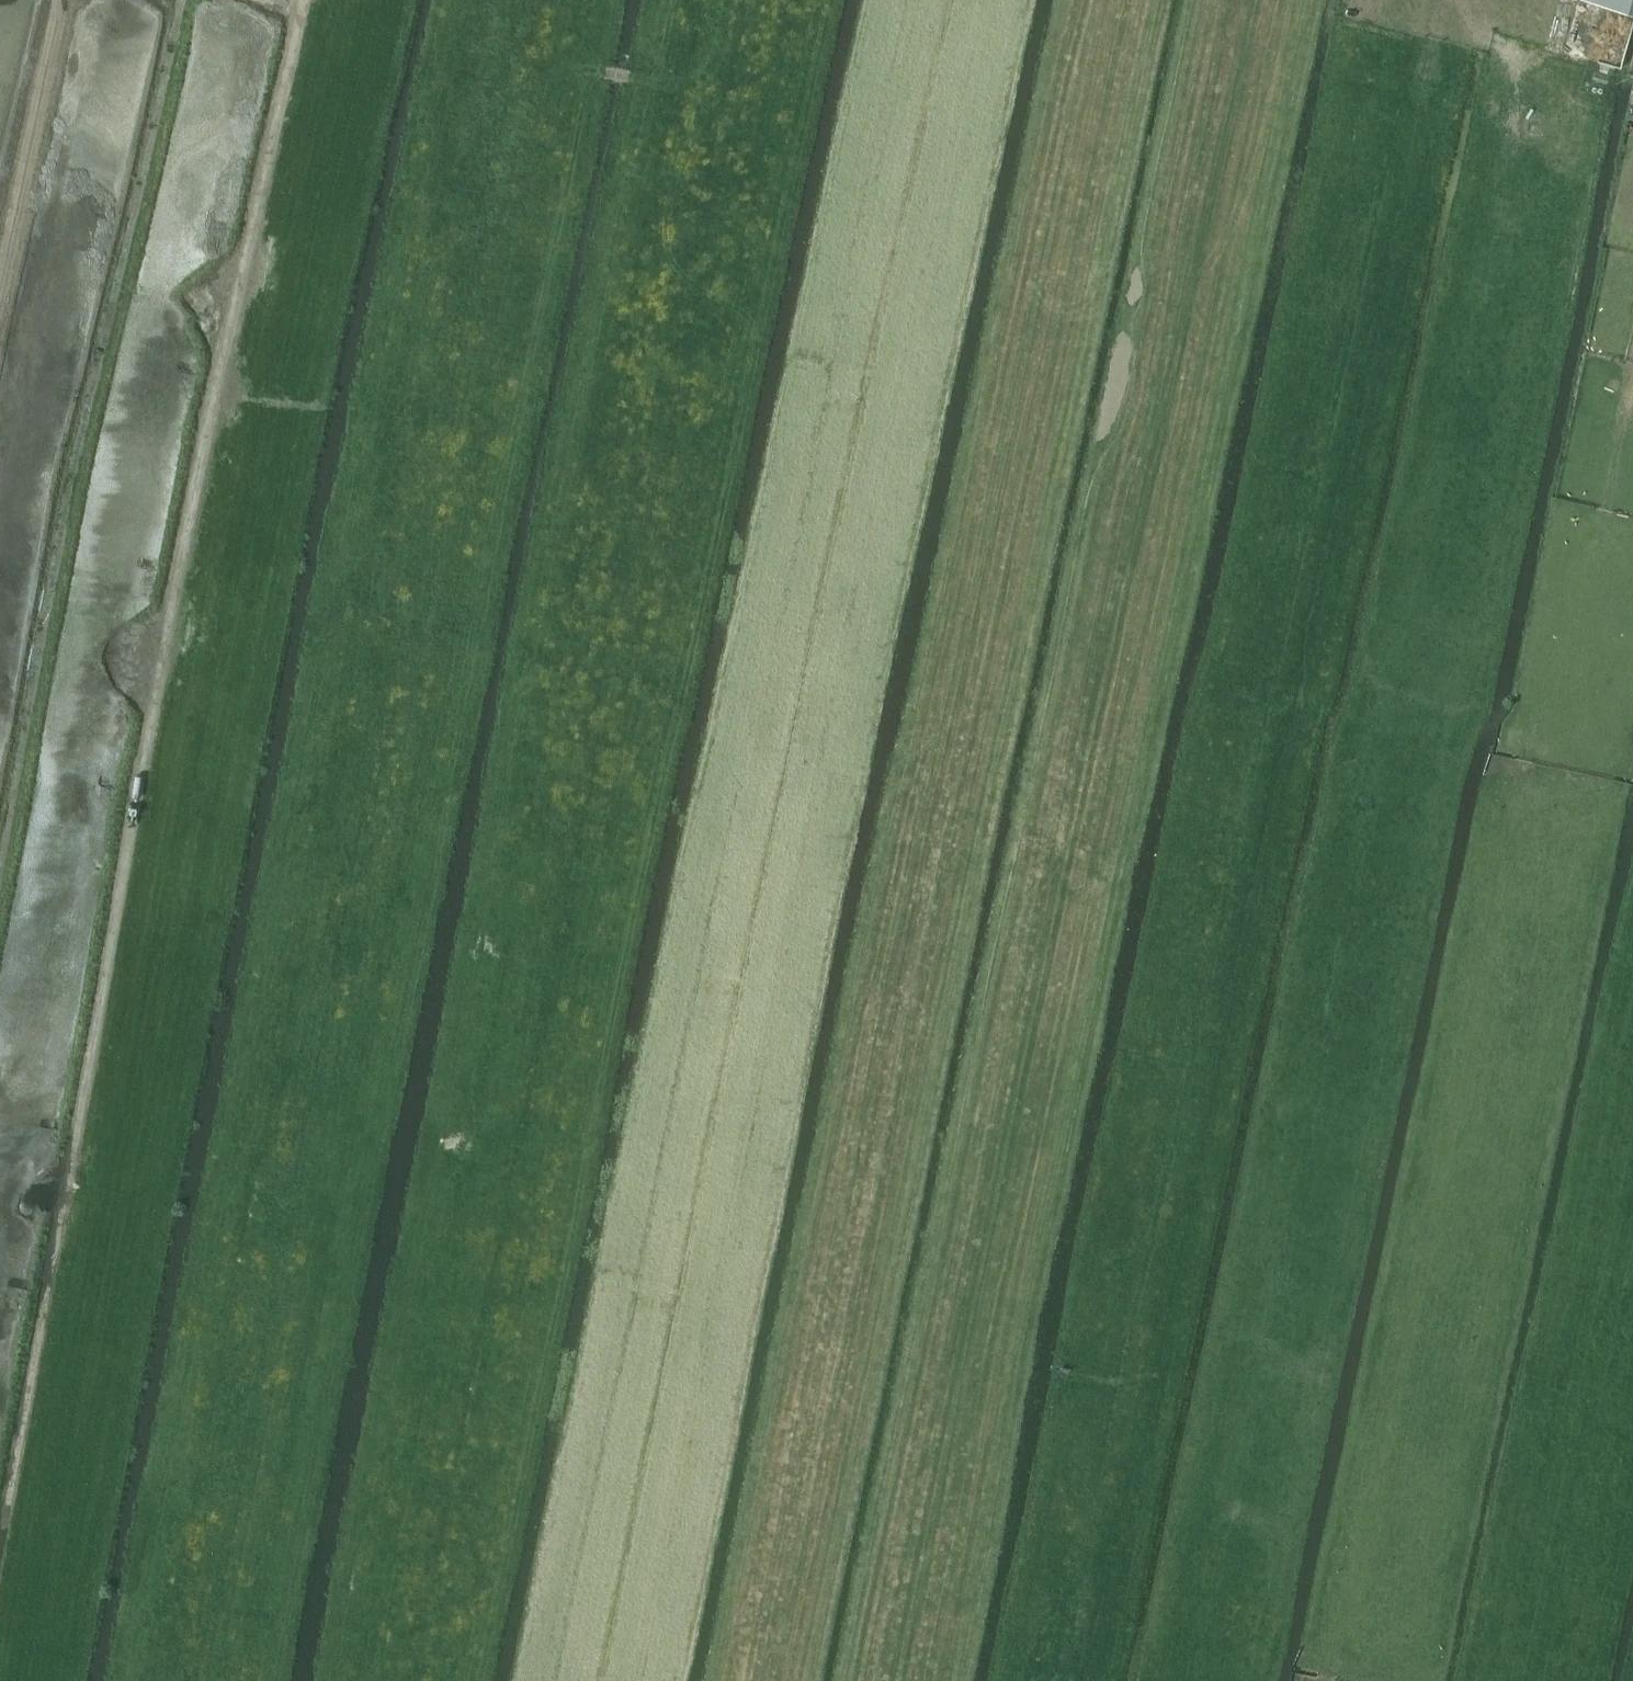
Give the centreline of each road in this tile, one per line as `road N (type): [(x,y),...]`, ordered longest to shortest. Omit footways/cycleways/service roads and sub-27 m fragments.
road 1 (track): [(0,1558),(294,0)]
road 2 (track): [(0,307),(58,0)]

